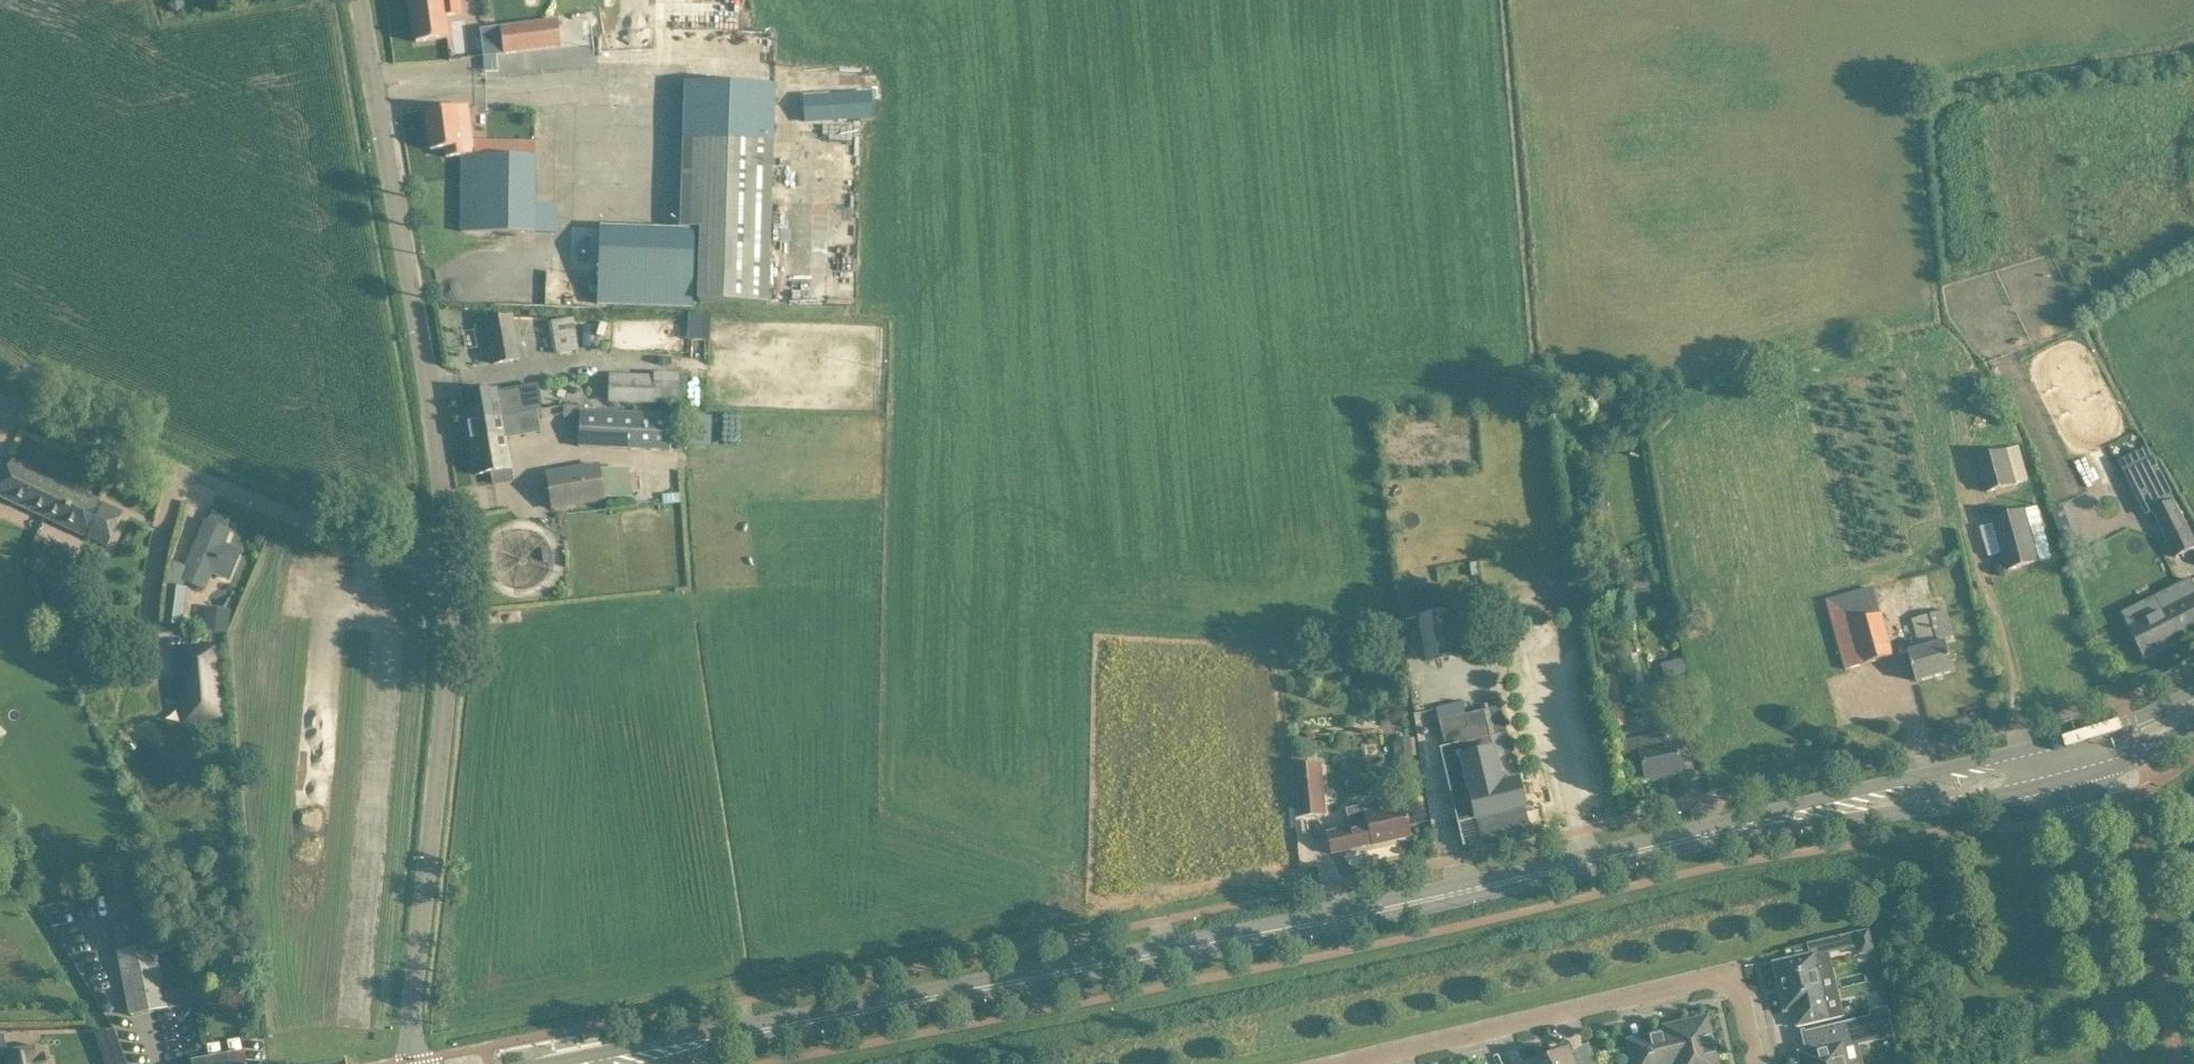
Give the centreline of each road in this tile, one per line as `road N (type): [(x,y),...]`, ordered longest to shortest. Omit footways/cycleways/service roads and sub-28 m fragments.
road 1 (secondary): [(2061,745),(1583,859),(565,1063)]
road 2 (secondary): [(682,1063),(1718,842),(2068,779)]
road 3 (unclassified): [(447,576),(437,421),(360,0)]
road 4 (unclassified): [(412,1063),(449,675),(447,576)]
road 5 (residential): [(1757,1063),(1740,986),(1721,977),(1342,1063)]
road 6 (unclassified): [(447,576),(0,404)]
road 7 (tertiary): [(2122,1063),(2068,779)]
road 8 (secondary): [(2193,695),(2061,745)]
road 9 (secondary): [(2068,779),(2140,755),(2193,725)]

